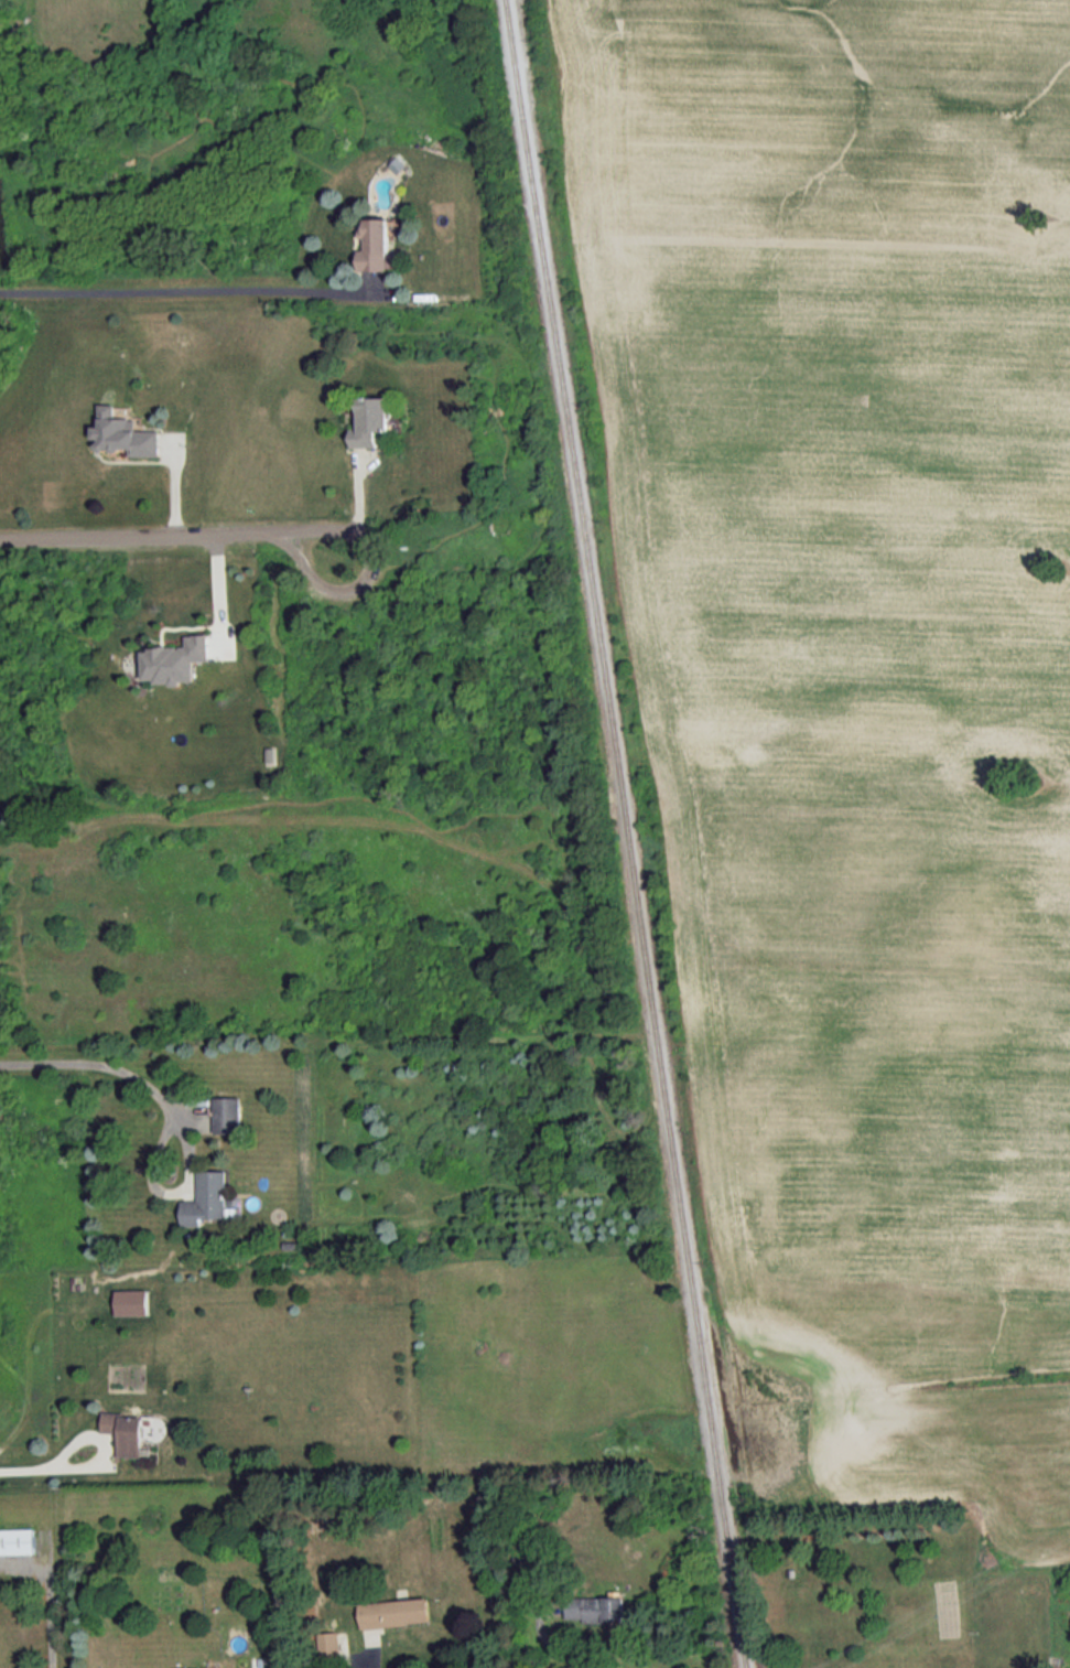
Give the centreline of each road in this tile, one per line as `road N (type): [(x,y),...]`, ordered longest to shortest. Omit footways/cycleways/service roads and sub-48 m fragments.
road 1 (residential): [(0,542),(298,539),(354,559),(372,577)]
road 2 (residential): [(0,1062),(97,1065),(148,1084),(162,1102),(165,1130)]

